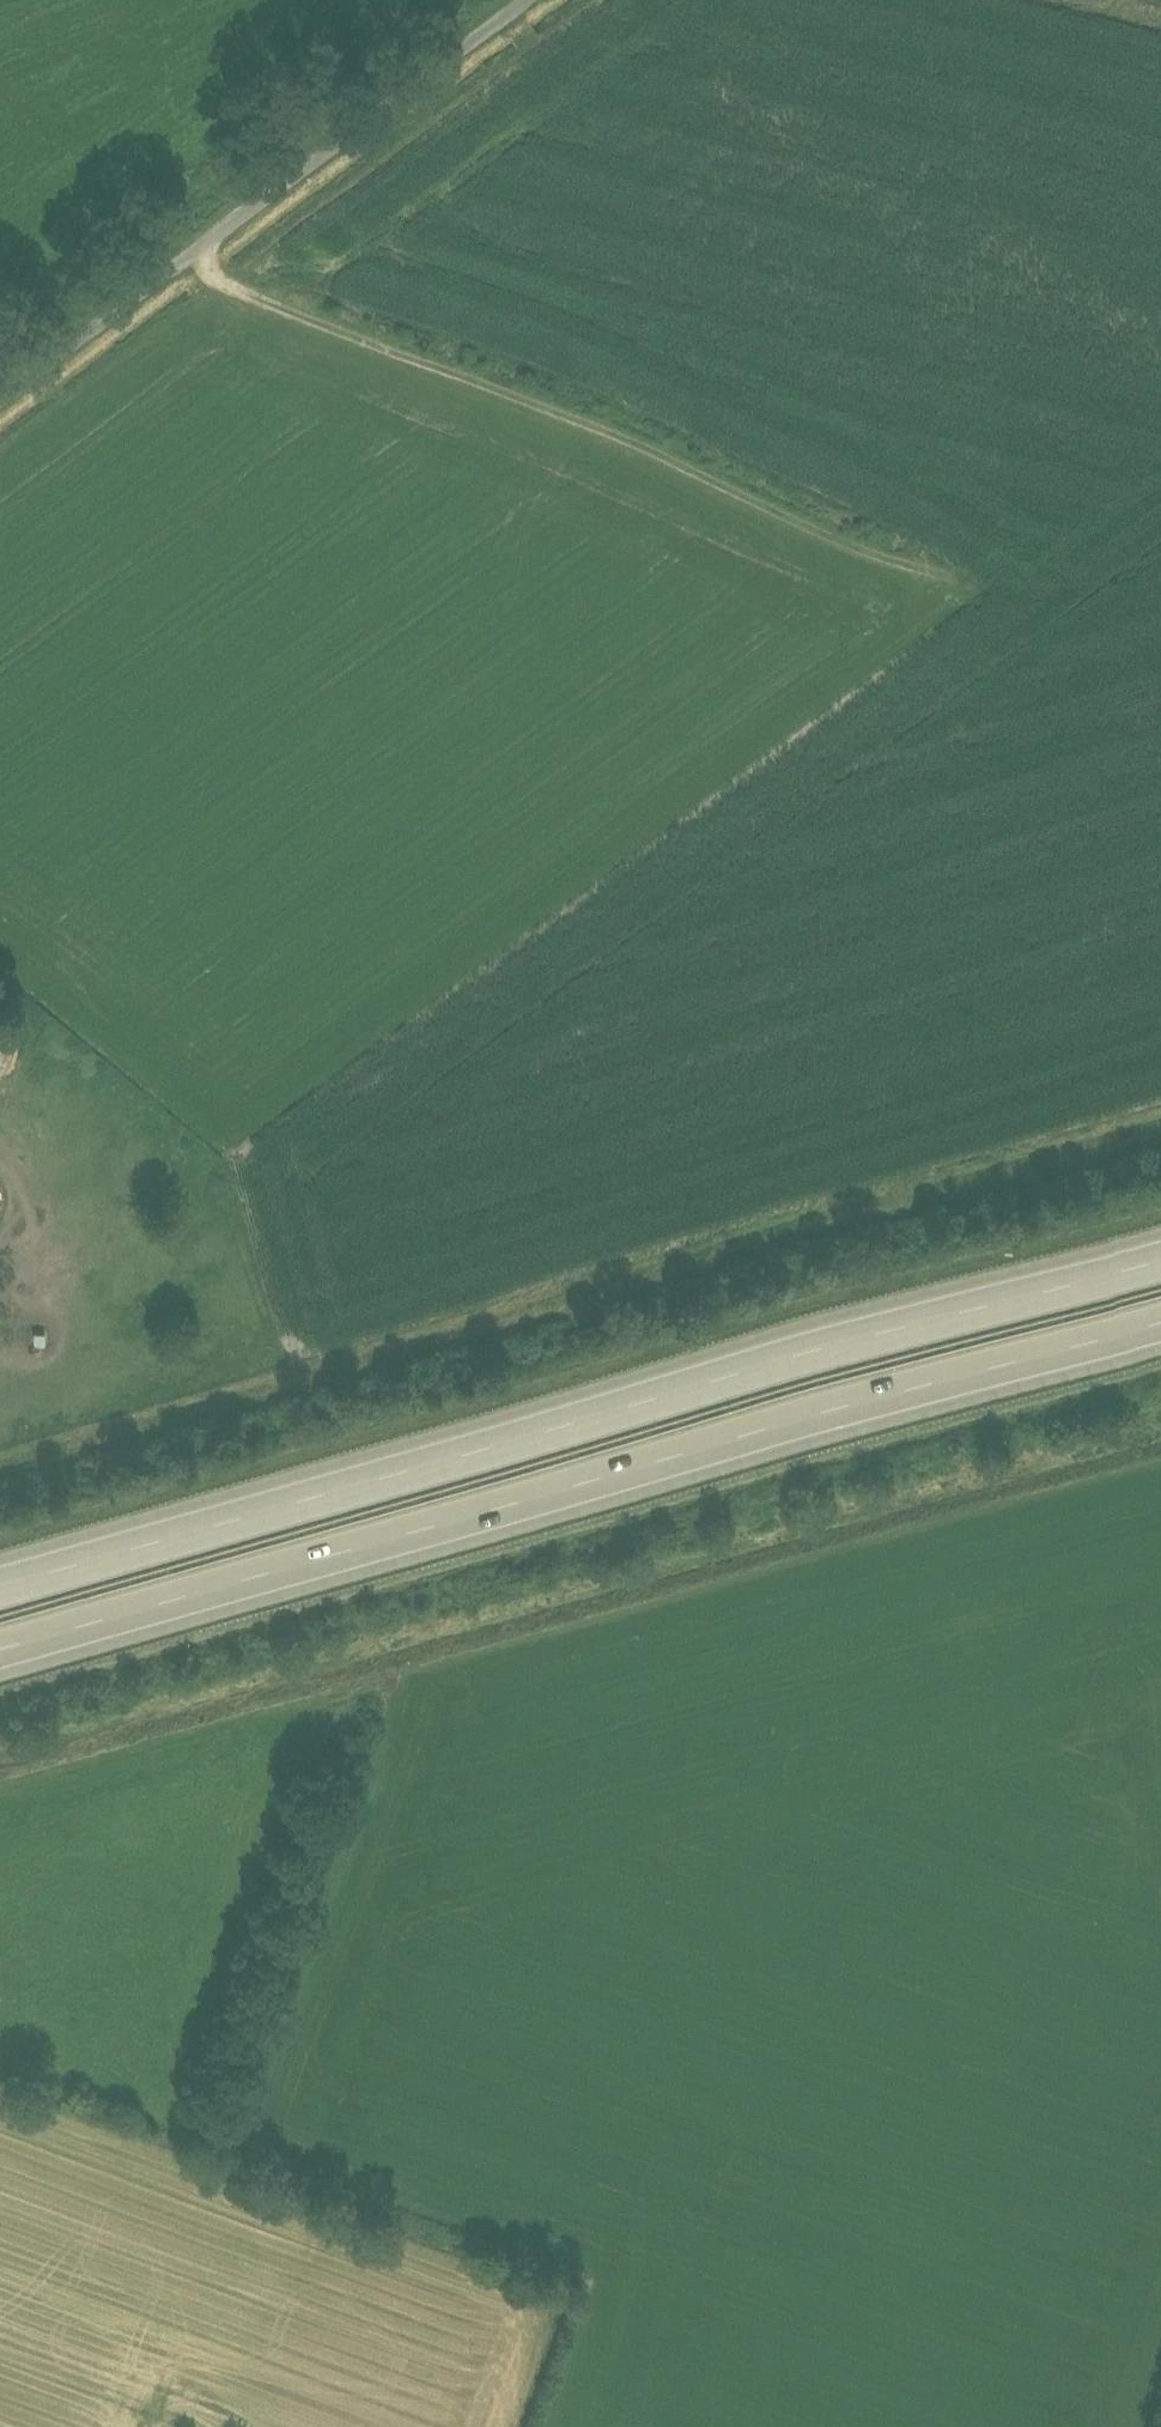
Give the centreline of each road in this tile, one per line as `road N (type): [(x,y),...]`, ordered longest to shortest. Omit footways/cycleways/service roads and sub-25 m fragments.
road 1 (motorway): [(1160,1248),(0,1574)]
road 2 (motorway): [(0,1647),(1160,1322)]
road 3 (unclassified): [(0,410),(533,0)]

